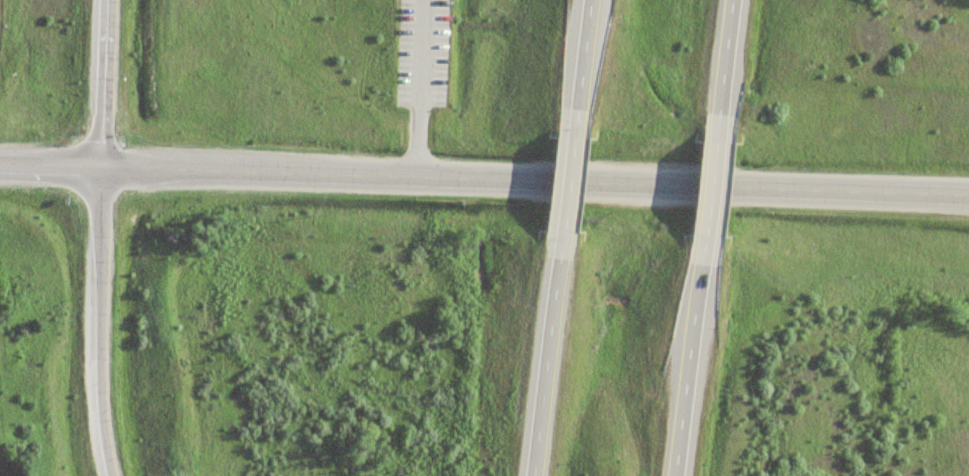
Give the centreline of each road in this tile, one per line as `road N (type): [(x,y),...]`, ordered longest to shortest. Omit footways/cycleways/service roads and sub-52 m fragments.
road 1 (secondary): [(99,170),(968,195)]
road 2 (motorway): [(99,170),(99,407),(110,475)]
road 3 (motorway): [(558,257),(531,475)]
road 4 (motorway): [(673,475),(698,262)]
road 5 (motorway): [(106,0),(99,170)]
road 6 (motorway): [(698,262),(718,110)]
road 7 (motorway): [(576,108),(558,257)]

